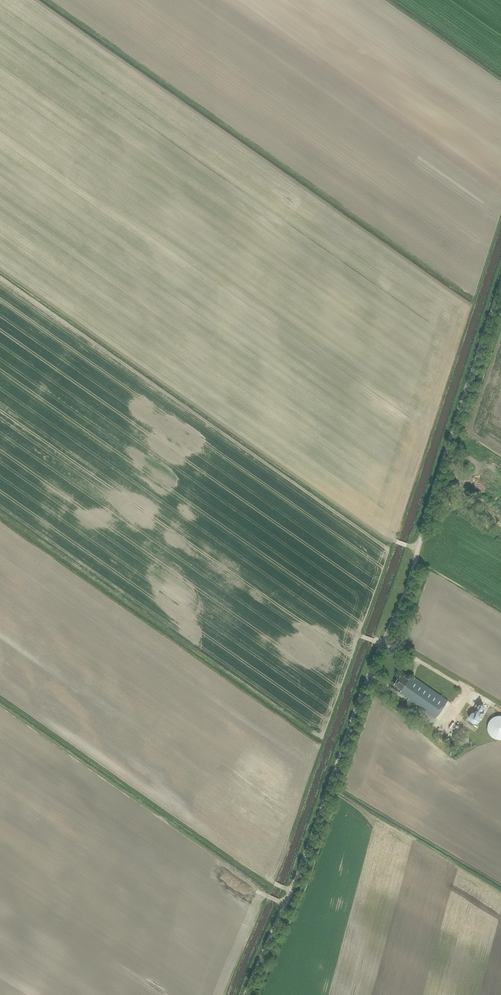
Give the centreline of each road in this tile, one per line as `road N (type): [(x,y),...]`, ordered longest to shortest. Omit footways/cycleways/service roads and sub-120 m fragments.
road 1 (unclassified): [(246,994),(405,591),(500,289)]

